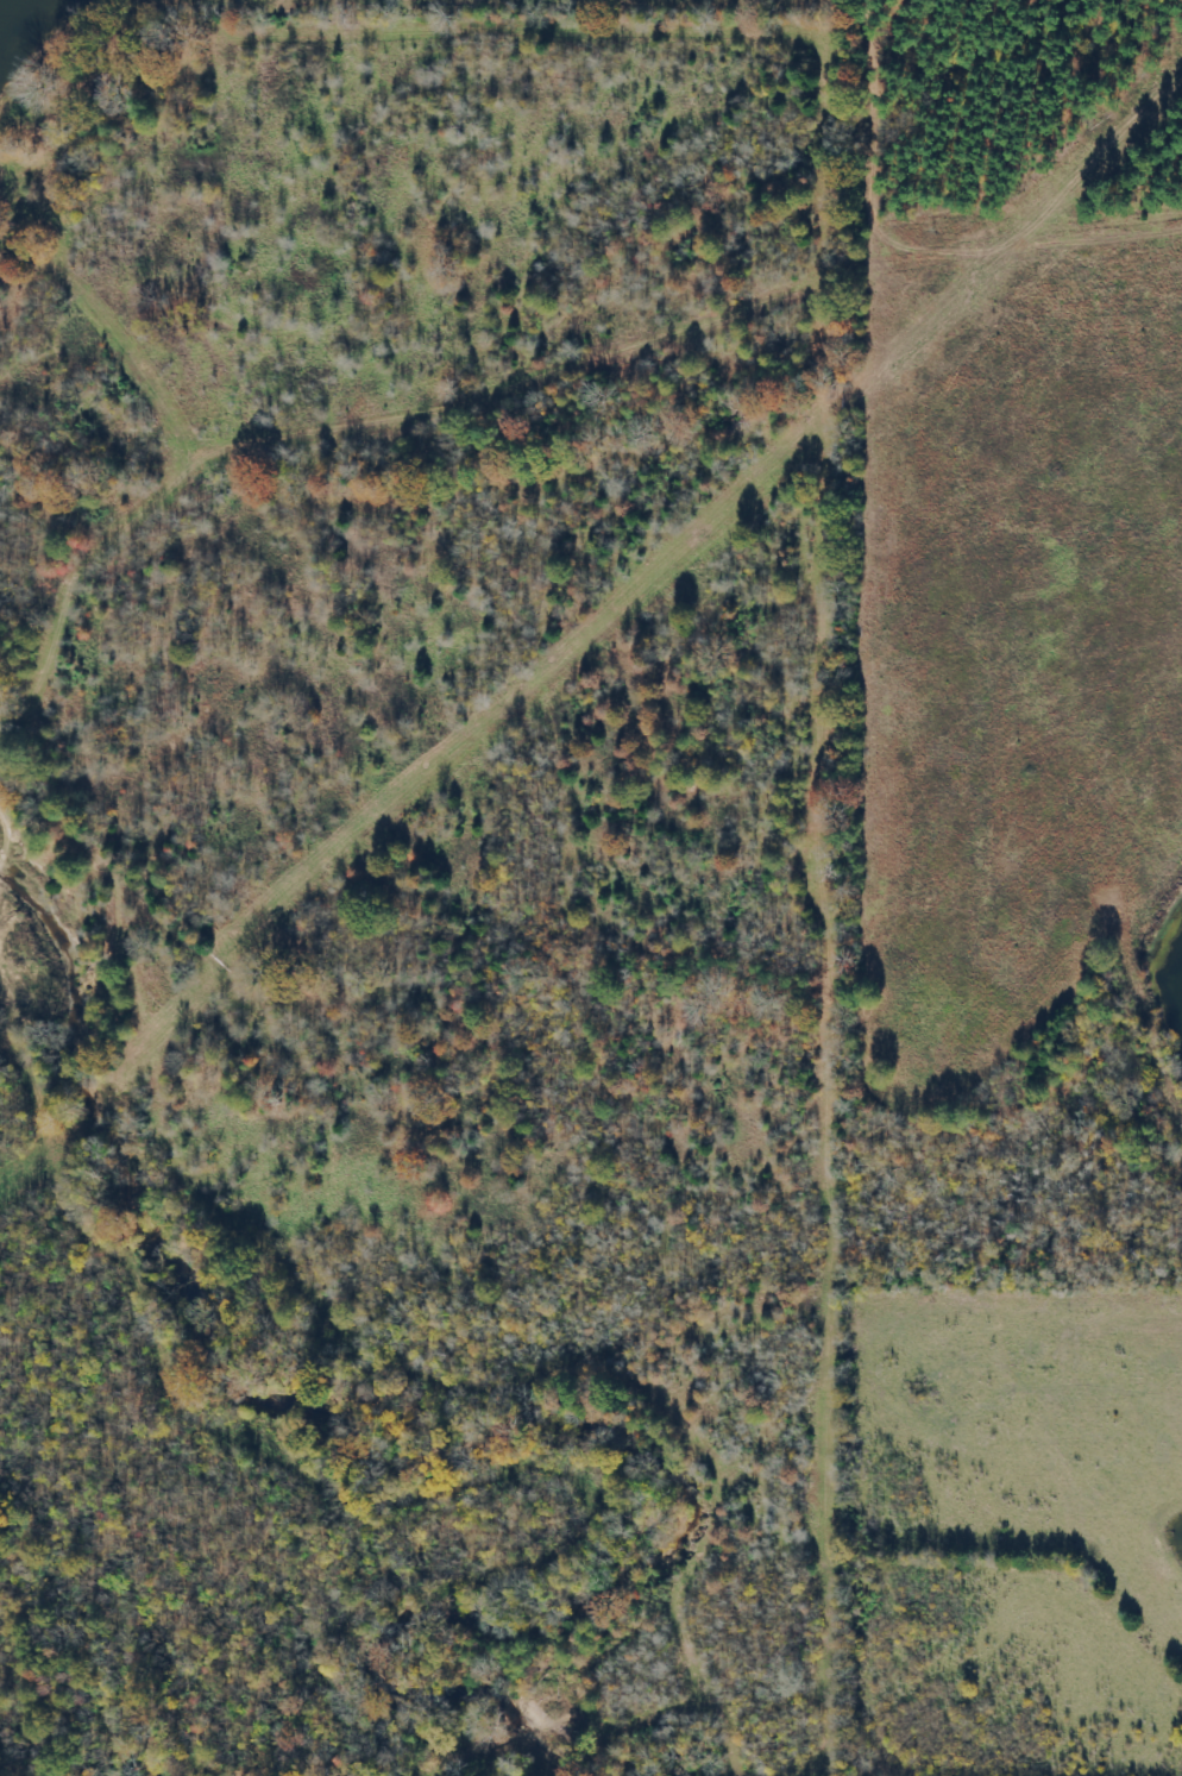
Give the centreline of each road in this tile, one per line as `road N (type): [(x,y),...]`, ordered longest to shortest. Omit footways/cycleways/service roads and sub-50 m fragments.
road 1 (residential): [(1181,716),(1125,829)]

